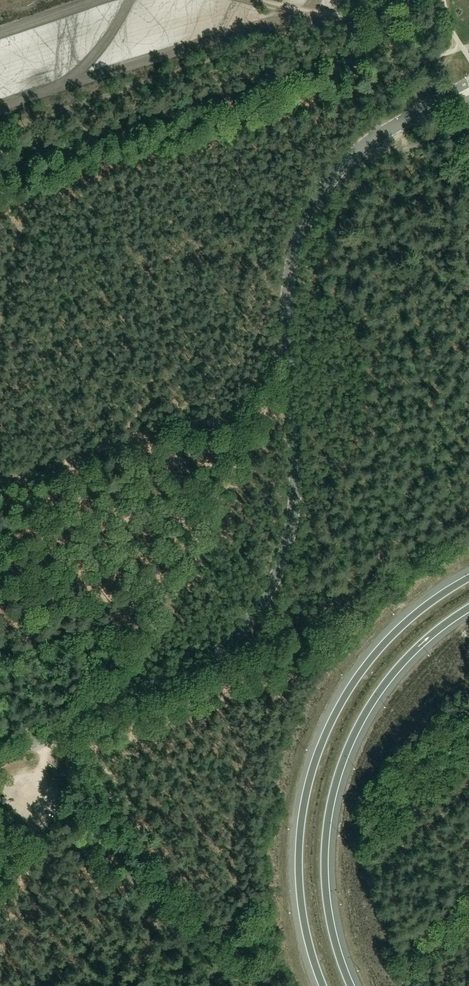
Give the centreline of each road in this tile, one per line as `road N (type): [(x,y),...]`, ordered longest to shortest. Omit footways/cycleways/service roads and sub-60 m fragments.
road 1 (tertiary): [(0,756),(180,677),(227,643),(264,600),(292,525),(287,295),(303,228),(350,158),(397,125),(468,92)]
road 2 (track): [(74,726),(76,709),(224,431),(191,424),(0,481)]
road 3 (motorway): [(468,578),(371,659),(314,763),(299,887),(323,985)]
road 4 (motorway): [(351,985),(325,883),(336,784),(362,719),(397,670),(468,608)]
road 5 (track): [(102,836),(215,968),(215,985)]

